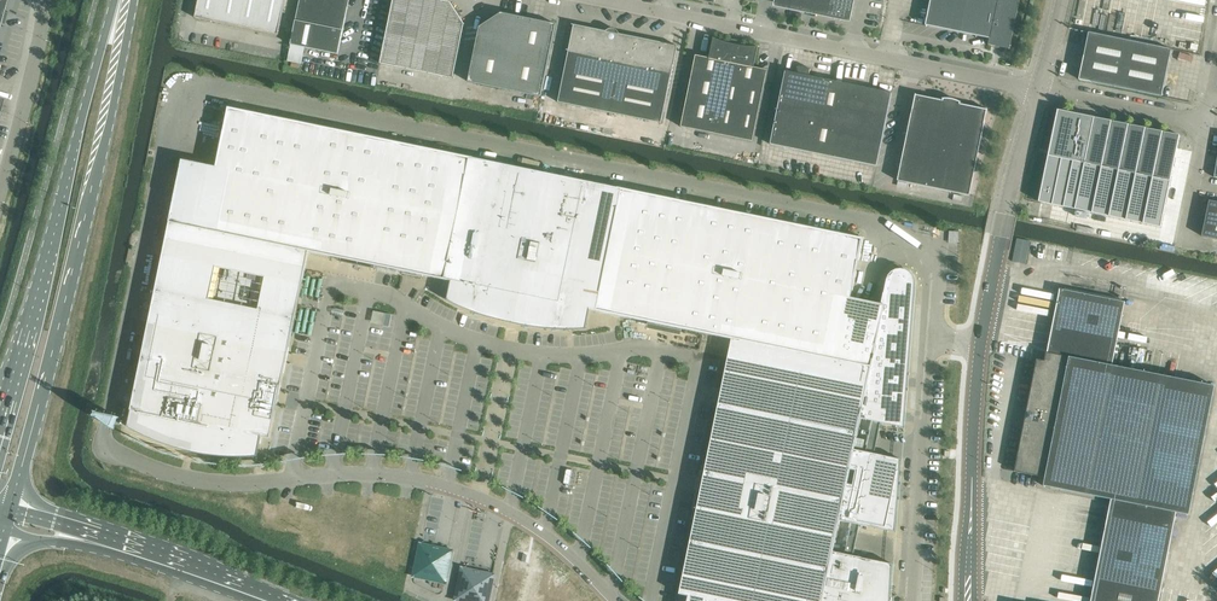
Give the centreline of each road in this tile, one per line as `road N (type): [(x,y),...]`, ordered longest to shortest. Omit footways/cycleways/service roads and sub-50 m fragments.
road 1 (unclassified): [(619,600),(546,533),(449,485),(391,474),(212,483),(117,451),(110,423),(182,93),(198,88),(917,238),(932,257),(931,343)]
road 2 (primary): [(9,513),(104,152),(134,0)]
road 3 (unclassified): [(1039,90),(606,0)]
road 4 (primary): [(113,0),(0,420)]
road 5 (secondary): [(290,600),(188,562),(9,513)]
road 6 (unclassified): [(981,347),(1039,90)]
road 7 (unclassified): [(913,600),(931,343)]
road 8 (unclassified): [(968,600),(981,347)]
road 9 (unclassified): [(1039,90),(1206,124),(1216,66)]
road 10 (unclassified): [(0,195),(48,0)]

